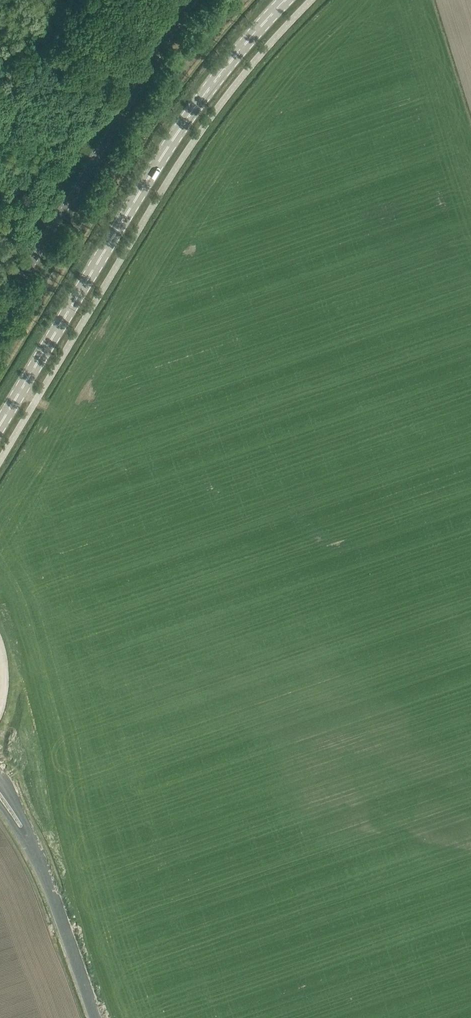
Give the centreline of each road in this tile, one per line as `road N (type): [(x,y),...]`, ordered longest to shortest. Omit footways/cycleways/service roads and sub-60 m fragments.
road 1 (primary): [(0,426),(187,120),(289,0)]
road 2 (unclassified): [(96,1017),(37,857),(0,795)]

